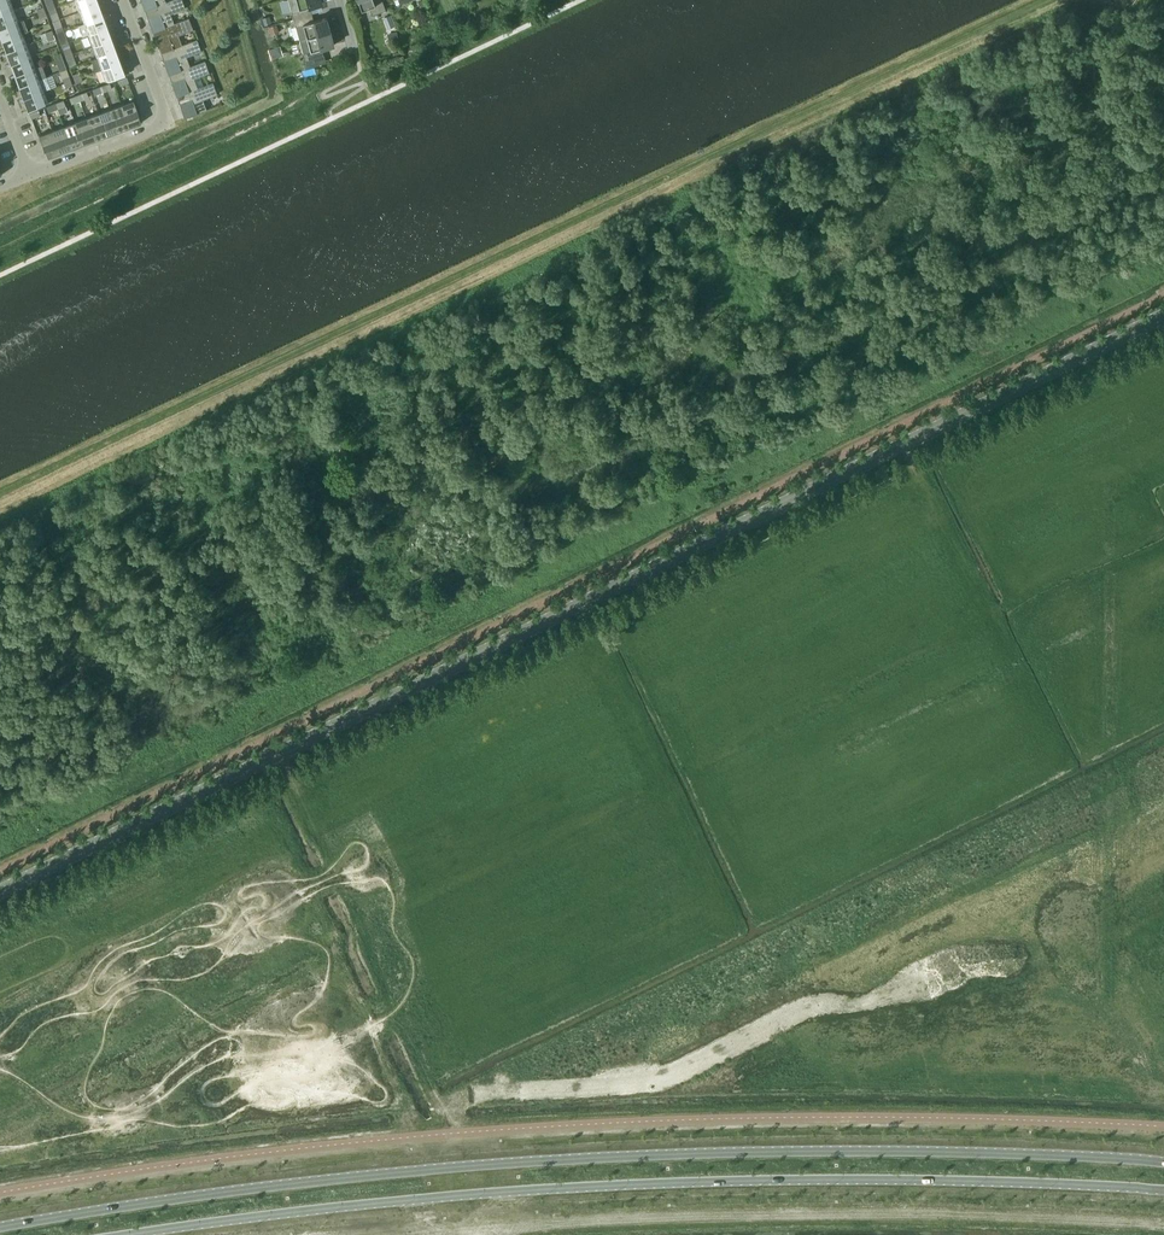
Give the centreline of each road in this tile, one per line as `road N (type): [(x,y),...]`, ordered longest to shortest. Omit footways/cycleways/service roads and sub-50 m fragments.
road 1 (tertiary): [(0,892),(1163,315)]
road 2 (secondary): [(1163,1163),(671,1156),(271,1188),(0,1230)]
road 3 (track): [(0,492),(1044,0)]
road 4 (secondary): [(146,1234),(347,1208),(723,1183),(1163,1190)]
road 5 (residential): [(29,177),(163,122),(124,0)]

